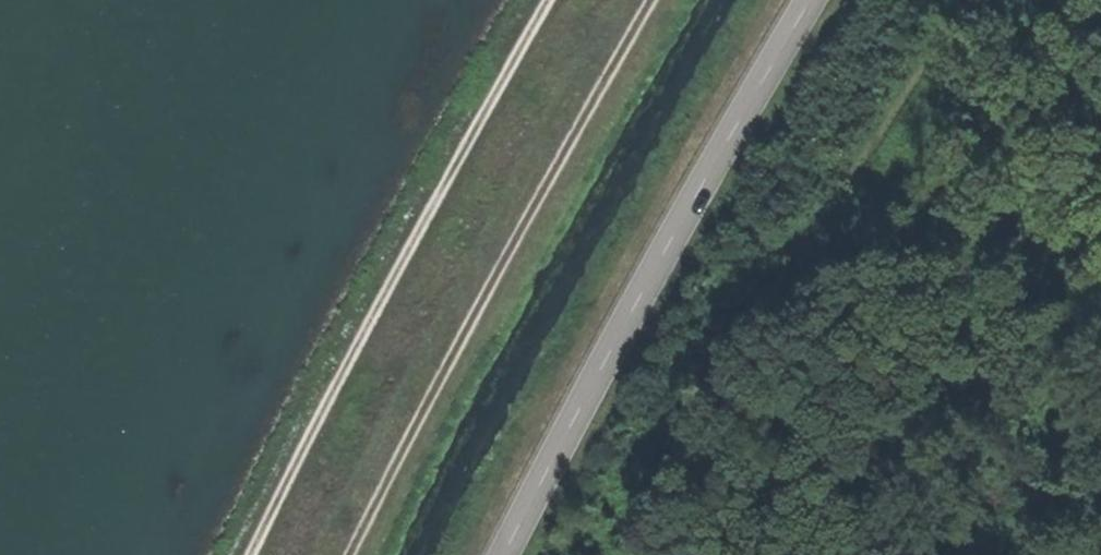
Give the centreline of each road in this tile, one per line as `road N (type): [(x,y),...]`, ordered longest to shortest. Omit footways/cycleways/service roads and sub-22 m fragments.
road 1 (track): [(566,0),(254,554)]
road 2 (tertiary): [(814,0),(511,554)]
road 3 (track): [(652,0),(601,77),(368,554)]

